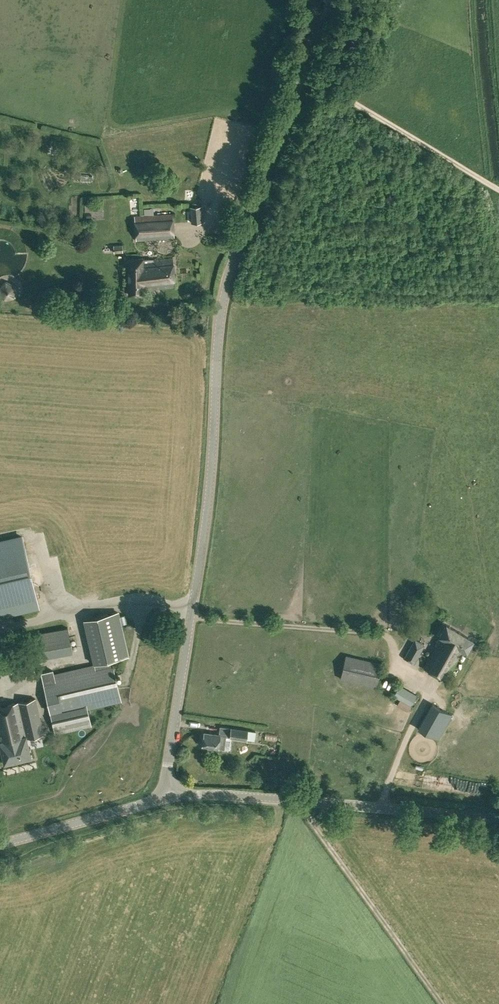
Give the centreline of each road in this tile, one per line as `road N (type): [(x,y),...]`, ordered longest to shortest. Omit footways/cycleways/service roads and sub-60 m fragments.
road 1 (tertiary): [(166,800),(224,294),(334,0)]
road 2 (tertiary): [(166,800),(300,800),(498,820)]
road 3 (track): [(442,1003),(300,800)]
road 4 (tertiary): [(0,844),(166,800)]

